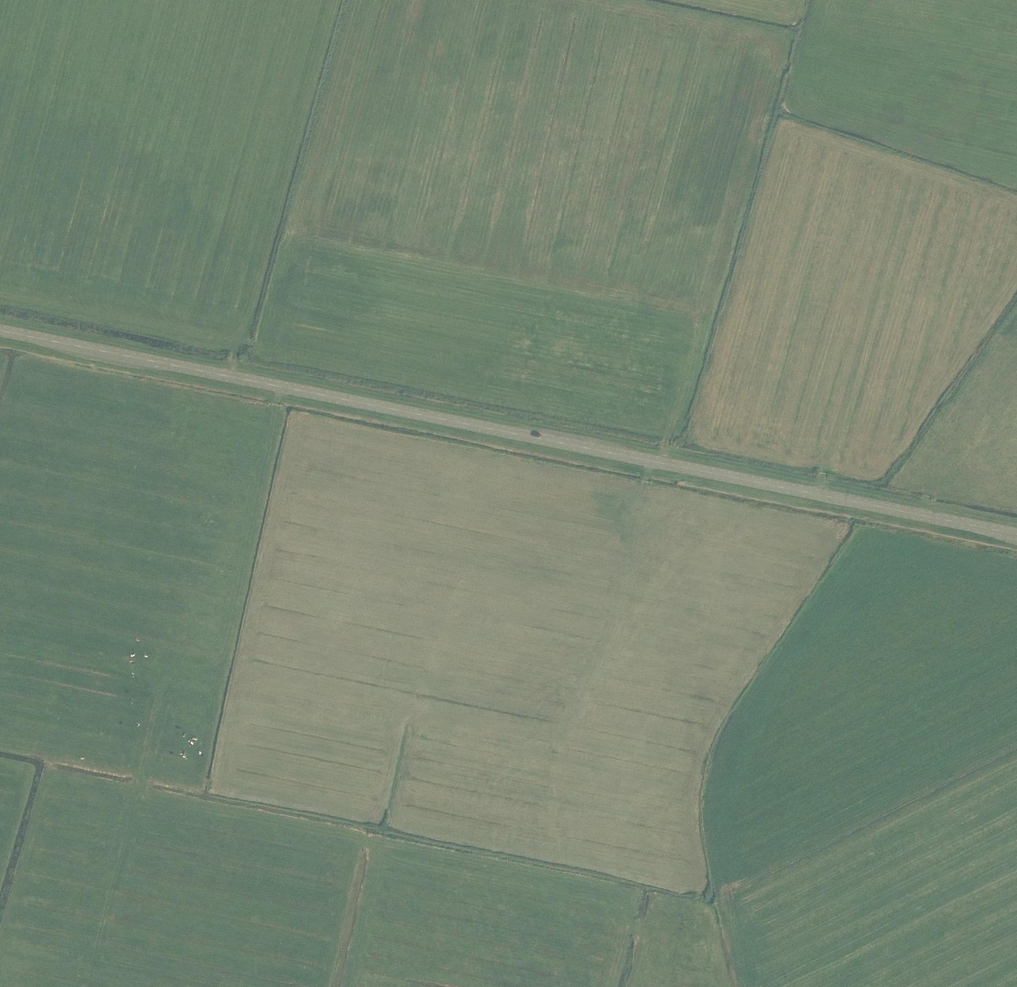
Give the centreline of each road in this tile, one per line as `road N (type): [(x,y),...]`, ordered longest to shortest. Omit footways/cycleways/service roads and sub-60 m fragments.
road 1 (secondary): [(0,330),(1016,534)]

